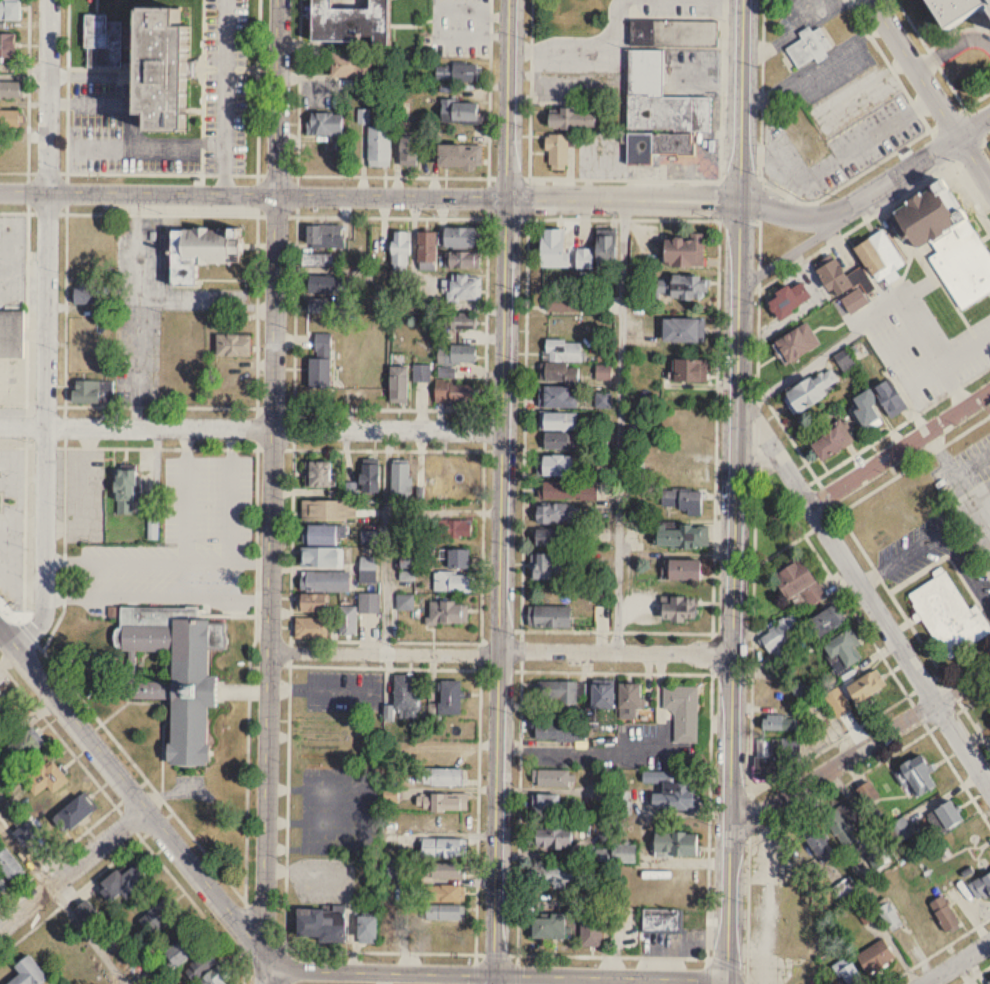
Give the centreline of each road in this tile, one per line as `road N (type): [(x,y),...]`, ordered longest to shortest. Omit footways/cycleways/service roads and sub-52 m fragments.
road 1 (residential): [(279,0),(263,983)]
road 2 (tertiary): [(509,197),(496,973)]
road 3 (tertiary): [(727,983),(741,287)]
road 4 (residential): [(50,0),(44,609),(16,646)]
road 5 (residential): [(509,197),(0,191)]
road 6 (residential): [(504,430),(0,427)]
road 7 (residential): [(738,389),(989,787)]
road 8 (residential): [(735,653),(270,651)]
road 9 (residential): [(0,627),(264,949)]
road 10 (residential): [(729,832),(989,666)]
road 11 (tertiary): [(741,287),(746,0)]
road 12 (residential): [(496,973),(305,969),(281,964),(264,949)]
road 13 (residential): [(741,199),(509,197)]
road 14 (residential): [(727,982),(496,973)]
road 15 (residential): [(810,504),(989,389)]
road 16 (tertiary): [(512,0),(509,197)]
road 17 (residential): [(144,807),(0,930)]
road 18 (residential): [(957,136),(872,0)]
road 19 (residential): [(851,212),(741,287)]
road 20 (residential): [(851,212),(957,136)]

